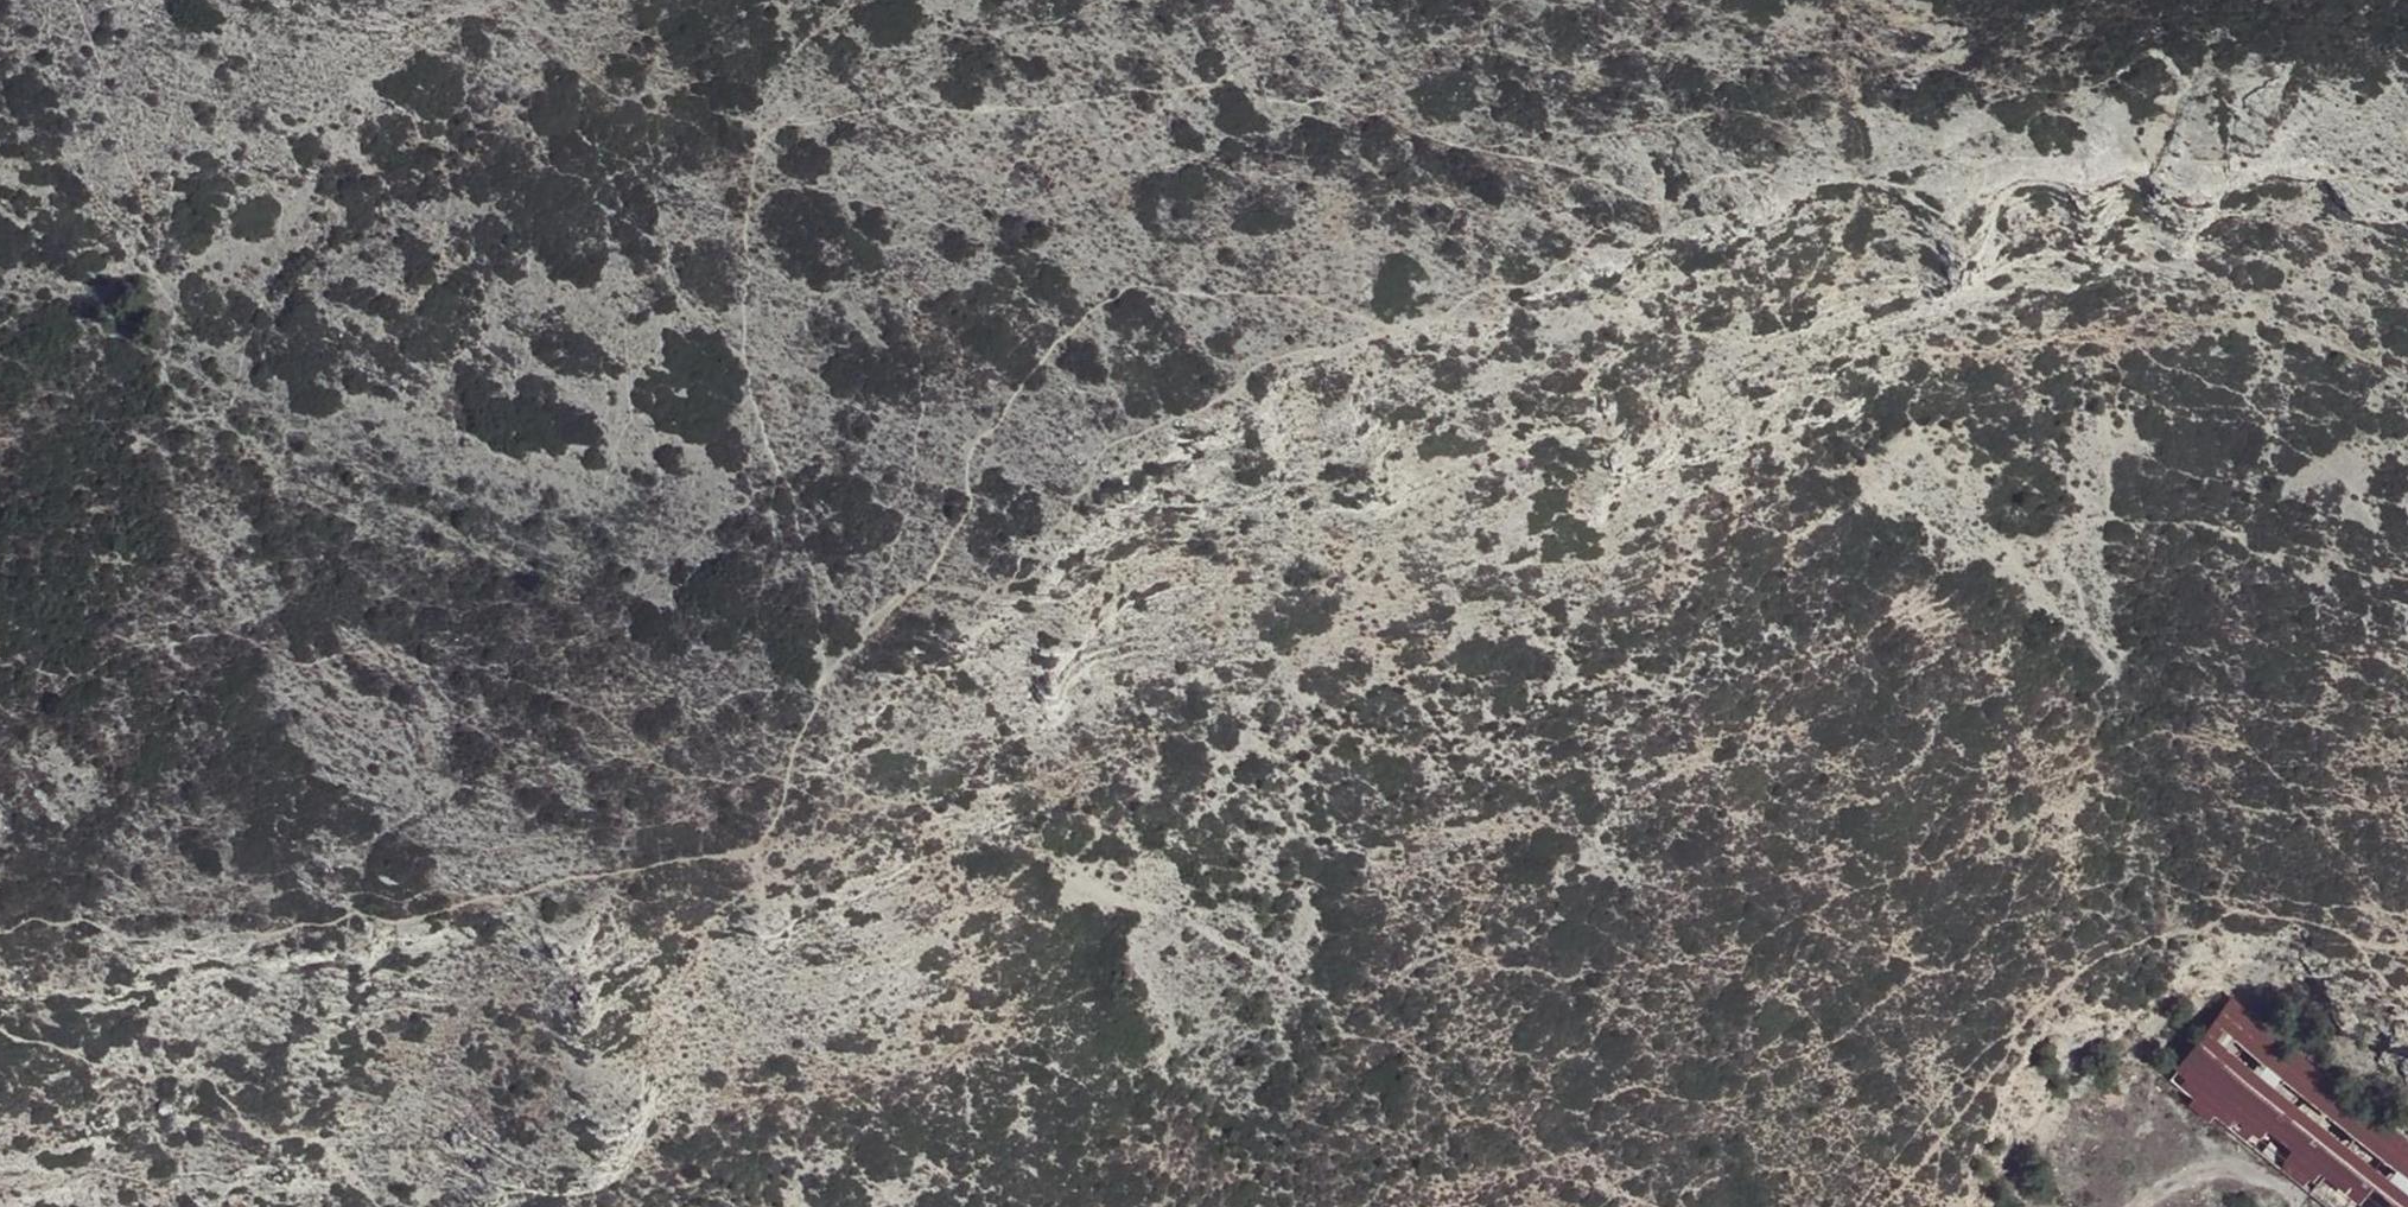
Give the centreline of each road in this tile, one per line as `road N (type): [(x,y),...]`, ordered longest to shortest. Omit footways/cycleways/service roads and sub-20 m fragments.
road 1 (track): [(2296,1206),(2257,1176),(2195,1175),(2138,1206)]

